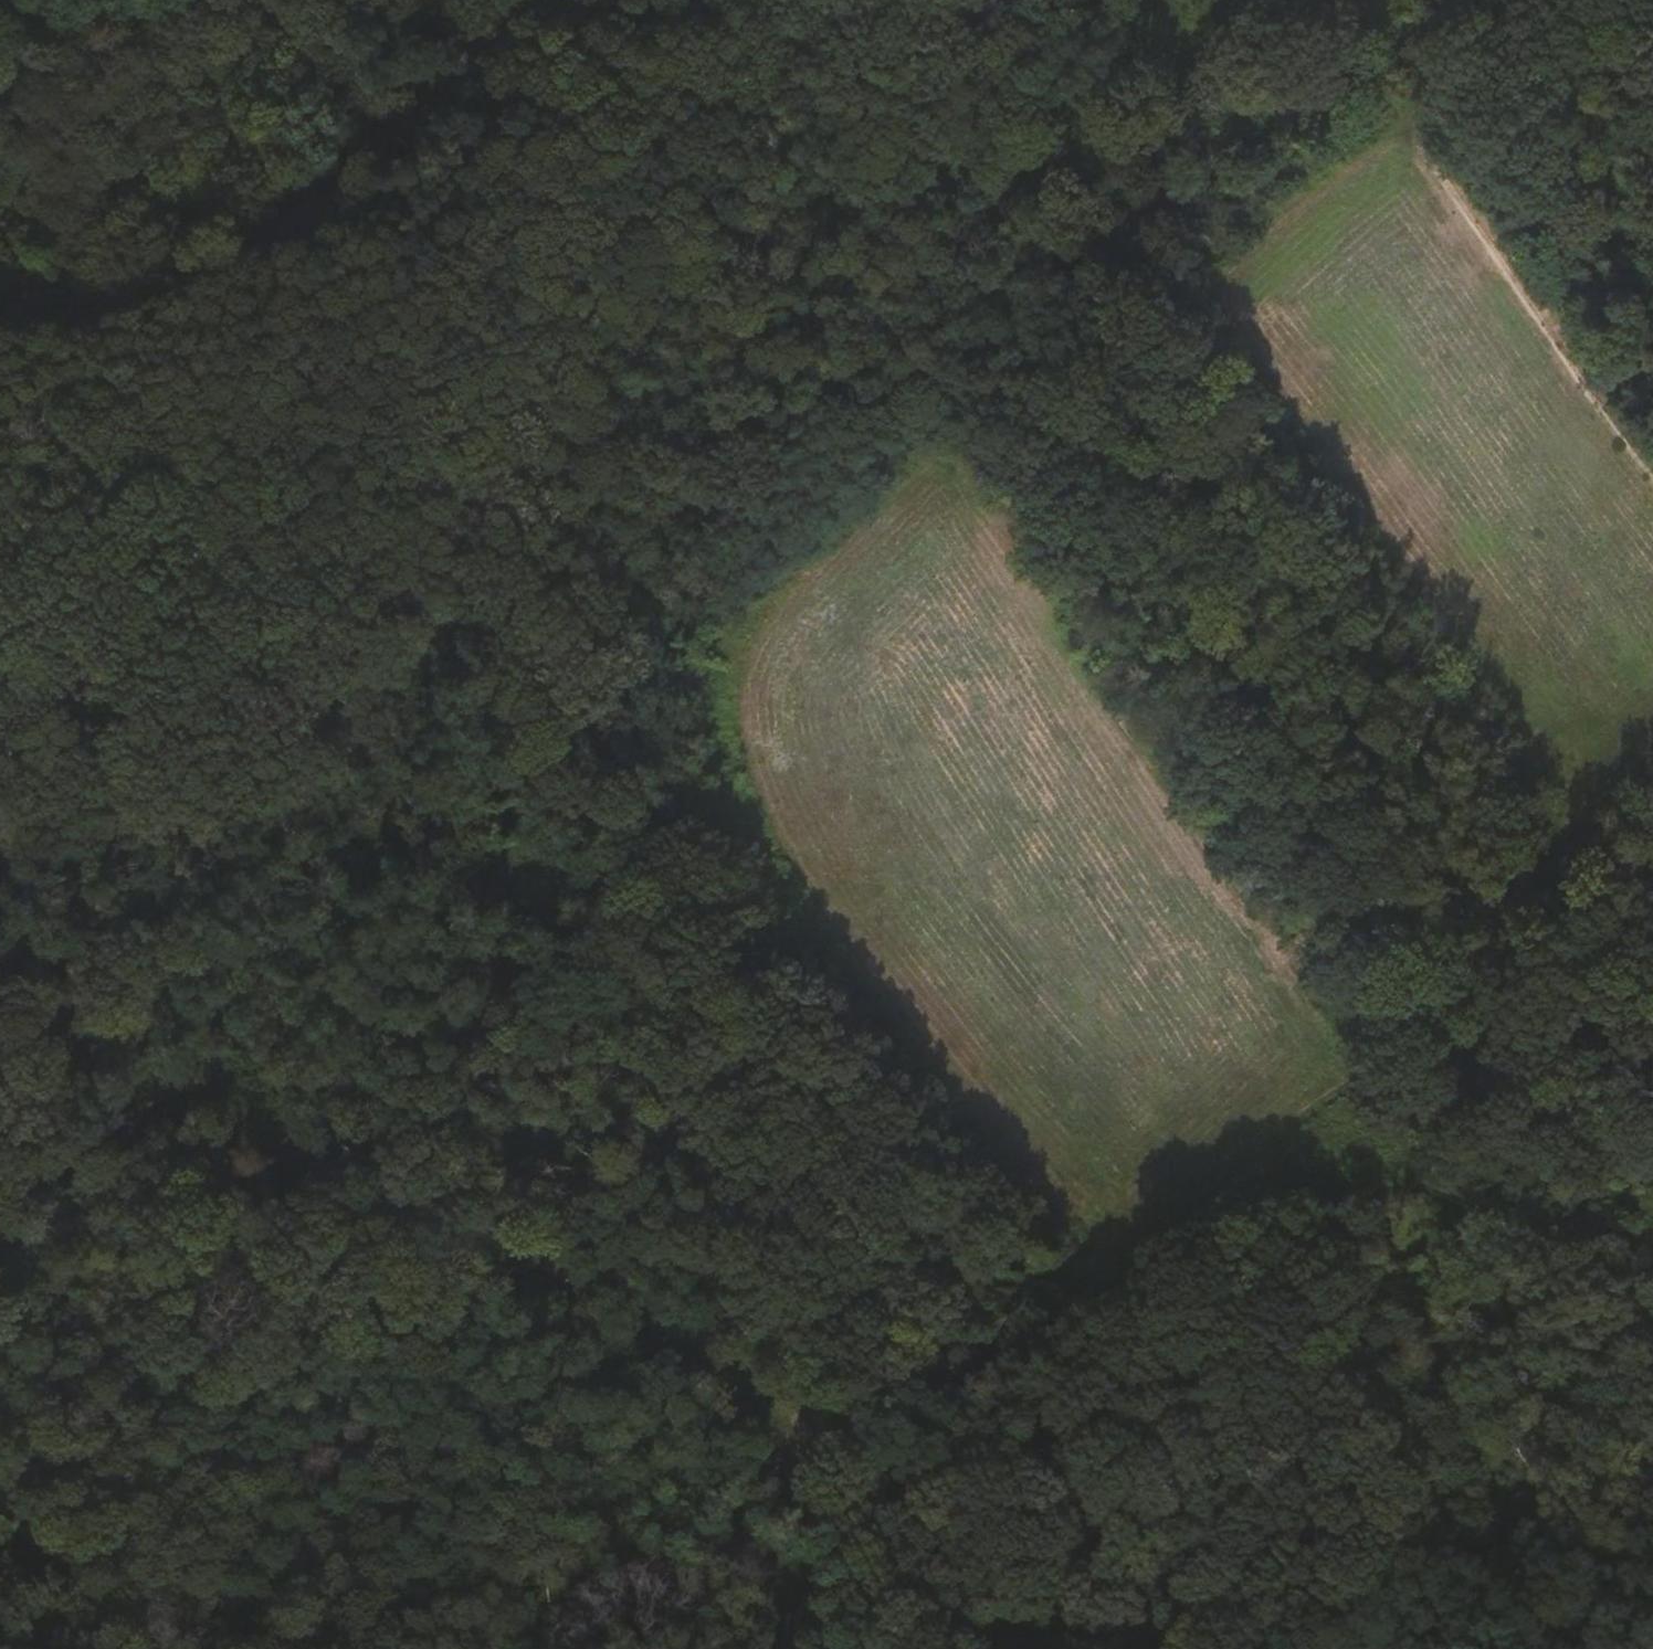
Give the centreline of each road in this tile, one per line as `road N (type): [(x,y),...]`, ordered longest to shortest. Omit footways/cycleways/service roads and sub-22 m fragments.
road 1 (track): [(877,1648),(767,1369),(664,1056),(653,822),(665,574)]
road 2 (track): [(665,574),(505,730),(369,817),(202,848),(0,851)]
road 3 (track): [(665,574),(722,429),(831,289),(940,110),(1028,0)]
road 4 (secondary): [(0,306),(57,321),(169,305),(288,229),(549,0)]
road 5 (track): [(1458,0),(1347,71)]

